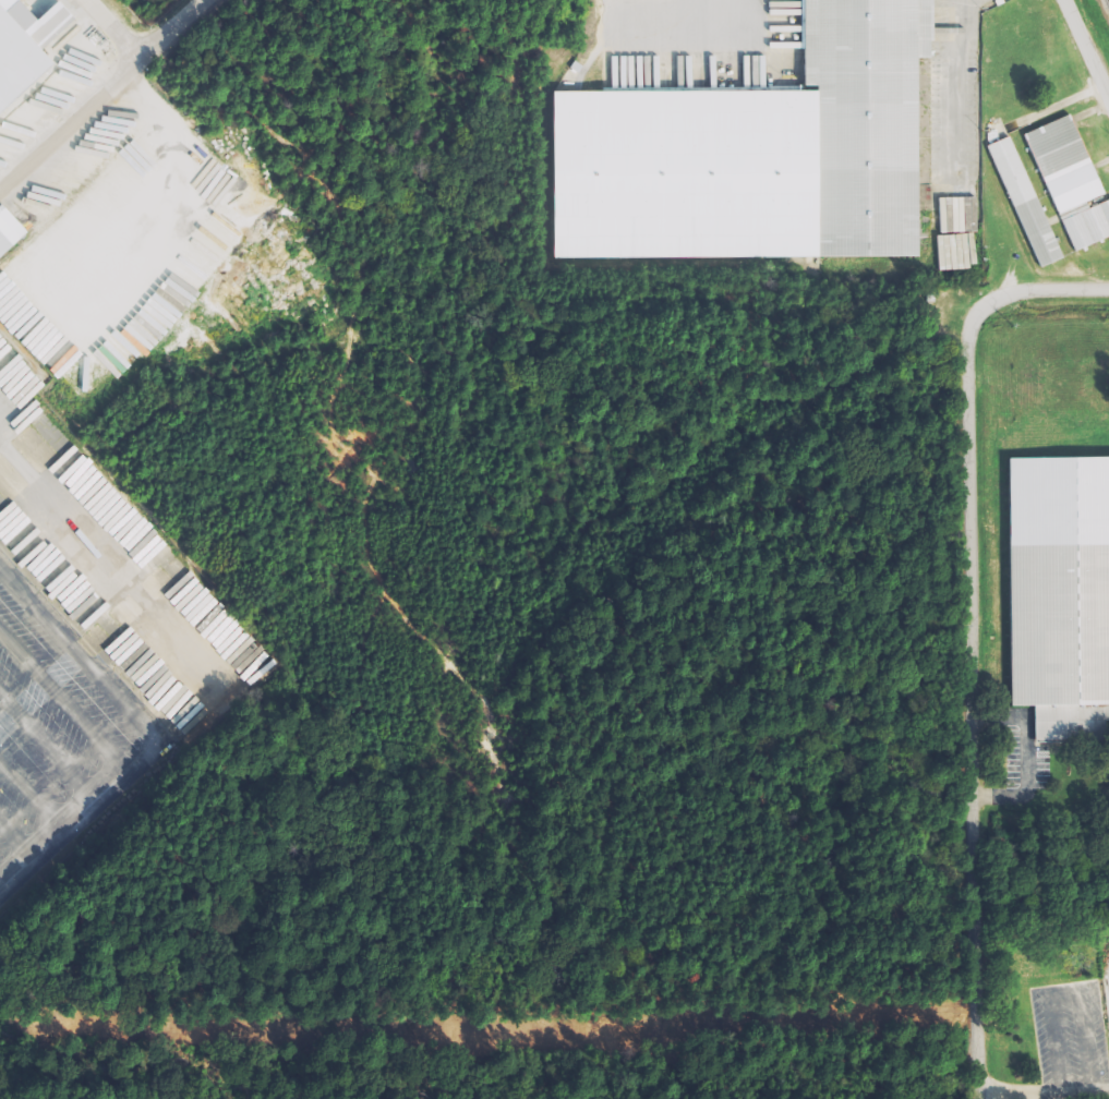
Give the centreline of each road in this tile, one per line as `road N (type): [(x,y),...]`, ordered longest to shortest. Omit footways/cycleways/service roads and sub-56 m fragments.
road 1 (residential): [(1108,290),(1000,297),(974,321),(967,348),(975,1098)]

